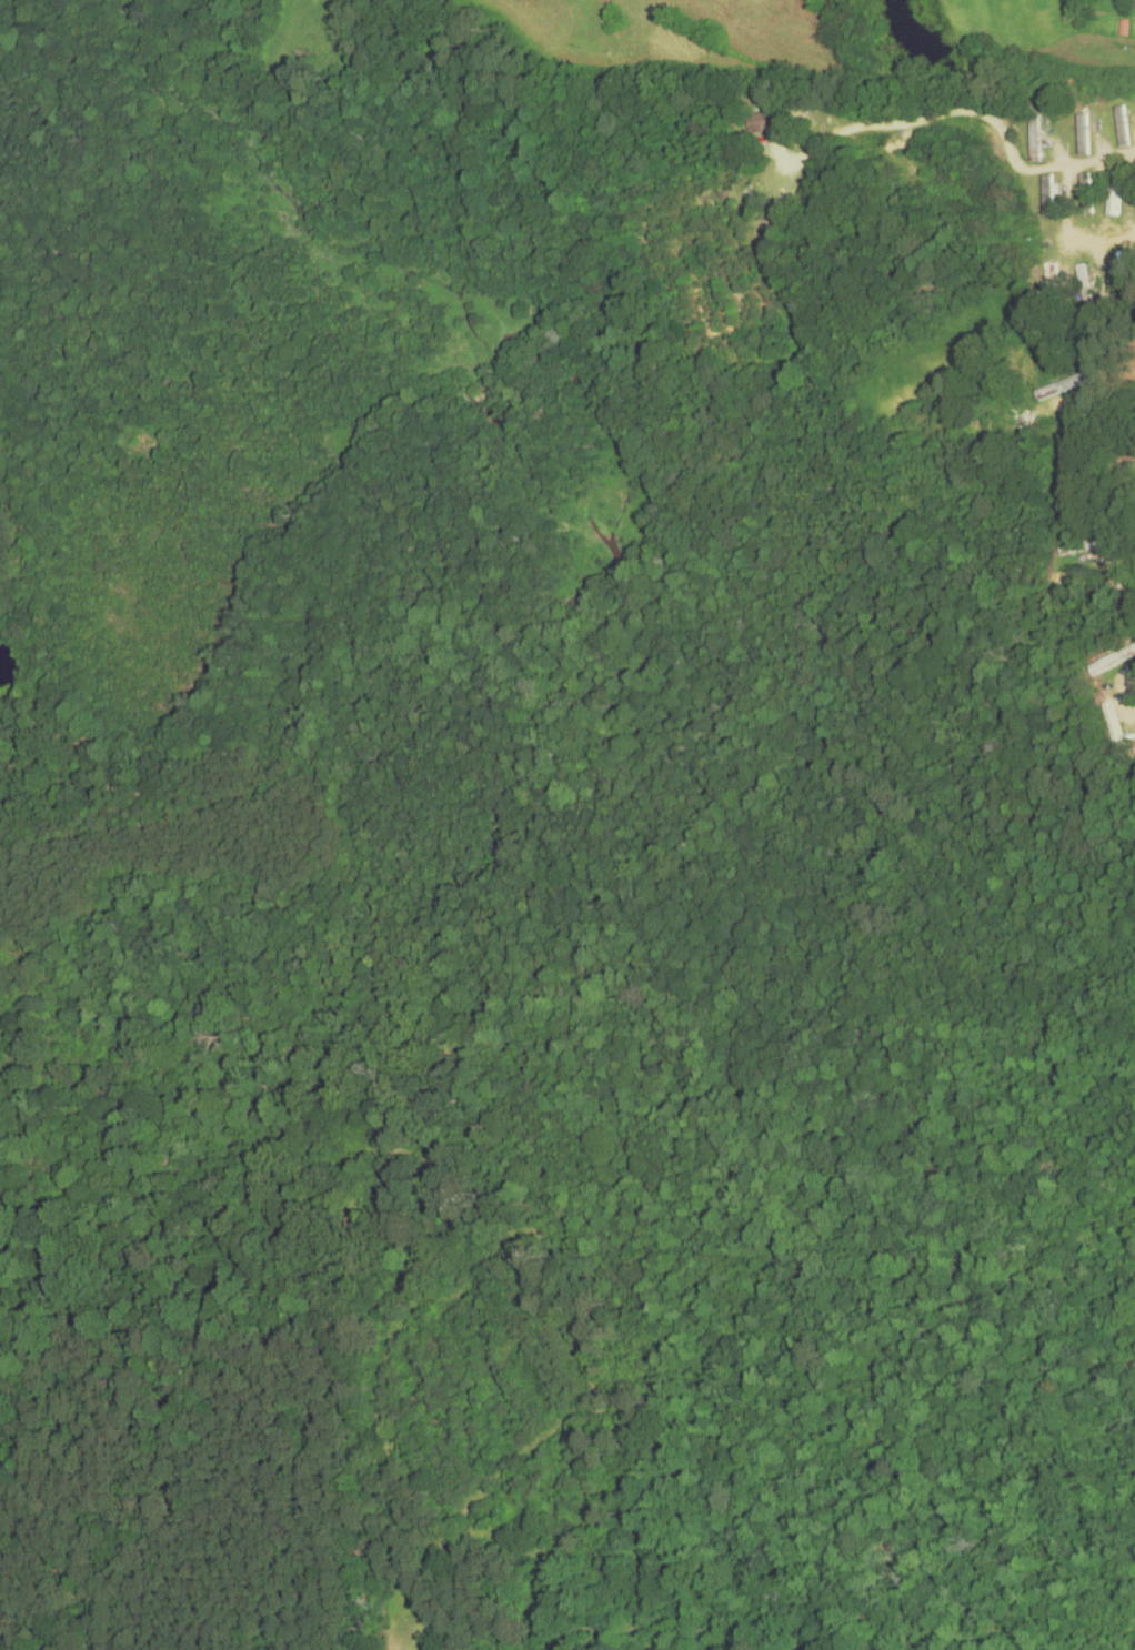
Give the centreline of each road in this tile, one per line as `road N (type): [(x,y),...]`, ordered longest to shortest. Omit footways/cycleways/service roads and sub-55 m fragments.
road 1 (residential): [(1134,321),(811,316)]
road 2 (residential): [(1134,130),(923,109),(834,57)]

